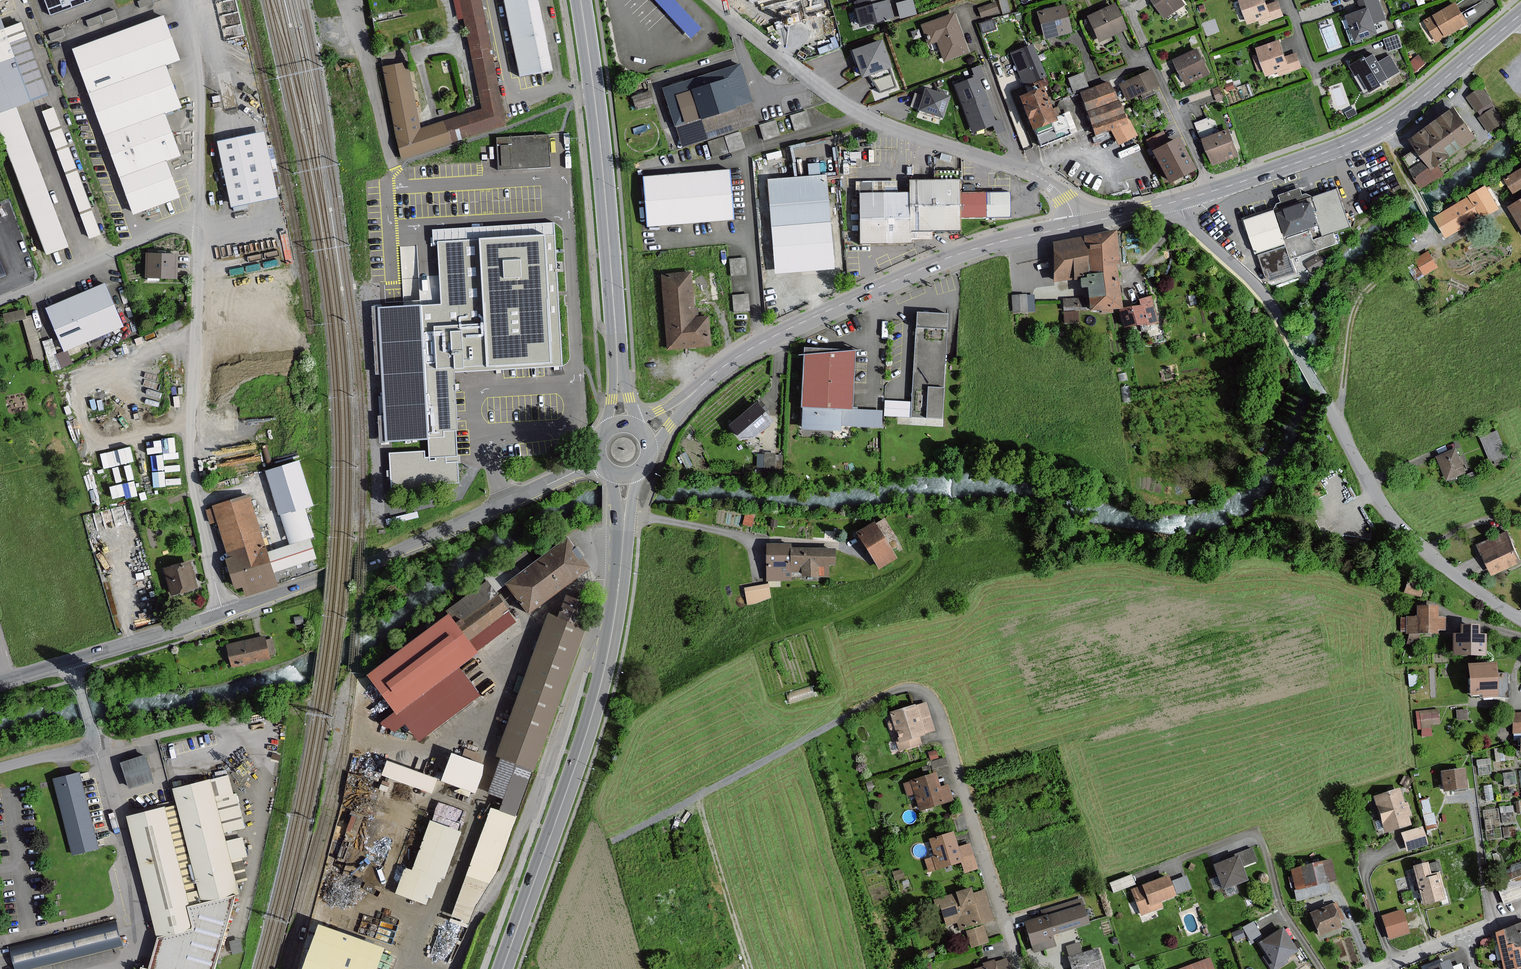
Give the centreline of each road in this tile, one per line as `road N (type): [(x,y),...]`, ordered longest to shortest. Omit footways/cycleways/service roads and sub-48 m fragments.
road 1 (residential): [(1520,621),(1432,558),(1394,520),(1269,303),(1191,225),(1178,201)]
road 2 (primary): [(624,519),(601,681),(501,968)]
road 3 (residential): [(711,0),(859,114),(1048,183),(1076,225)]
road 4 (secondary): [(1076,225),(964,252),(853,299),(742,354),(695,392)]
road 5 (secondary): [(598,460),(371,562),(224,613)]
road 6 (unclassified): [(198,222),(189,456),(224,613)]
road 7 (residential): [(1019,968),(930,701),(902,689),(840,720)]
road 8 (primary): [(579,0),(594,86),(618,370)]
road 9 (secondary): [(1520,14),(1379,129),(1212,191)]
road 10 (track): [(750,968),(699,797),(840,720)]
road 11 (unclassified): [(91,742),(124,858),(137,944),(132,962),(102,968)]
road 12 (residential): [(1319,968),(1283,912),(1257,835),(1160,865)]
road 13 (track): [(1391,141),(1450,273),(1477,280),(1520,250)]
road 14 (unclassified): [(186,0),(200,69),(198,222)]
road 15 (track): [(1332,416),(1359,299),(1435,237)]
road 16 (unclassified): [(198,222),(167,226),(0,302)]
road 17 (secondary): [(224,613),(71,661)]
road 18 (residential): [(1212,191),(1148,58)]
road 19 (track): [(1489,926),(1470,796)]

